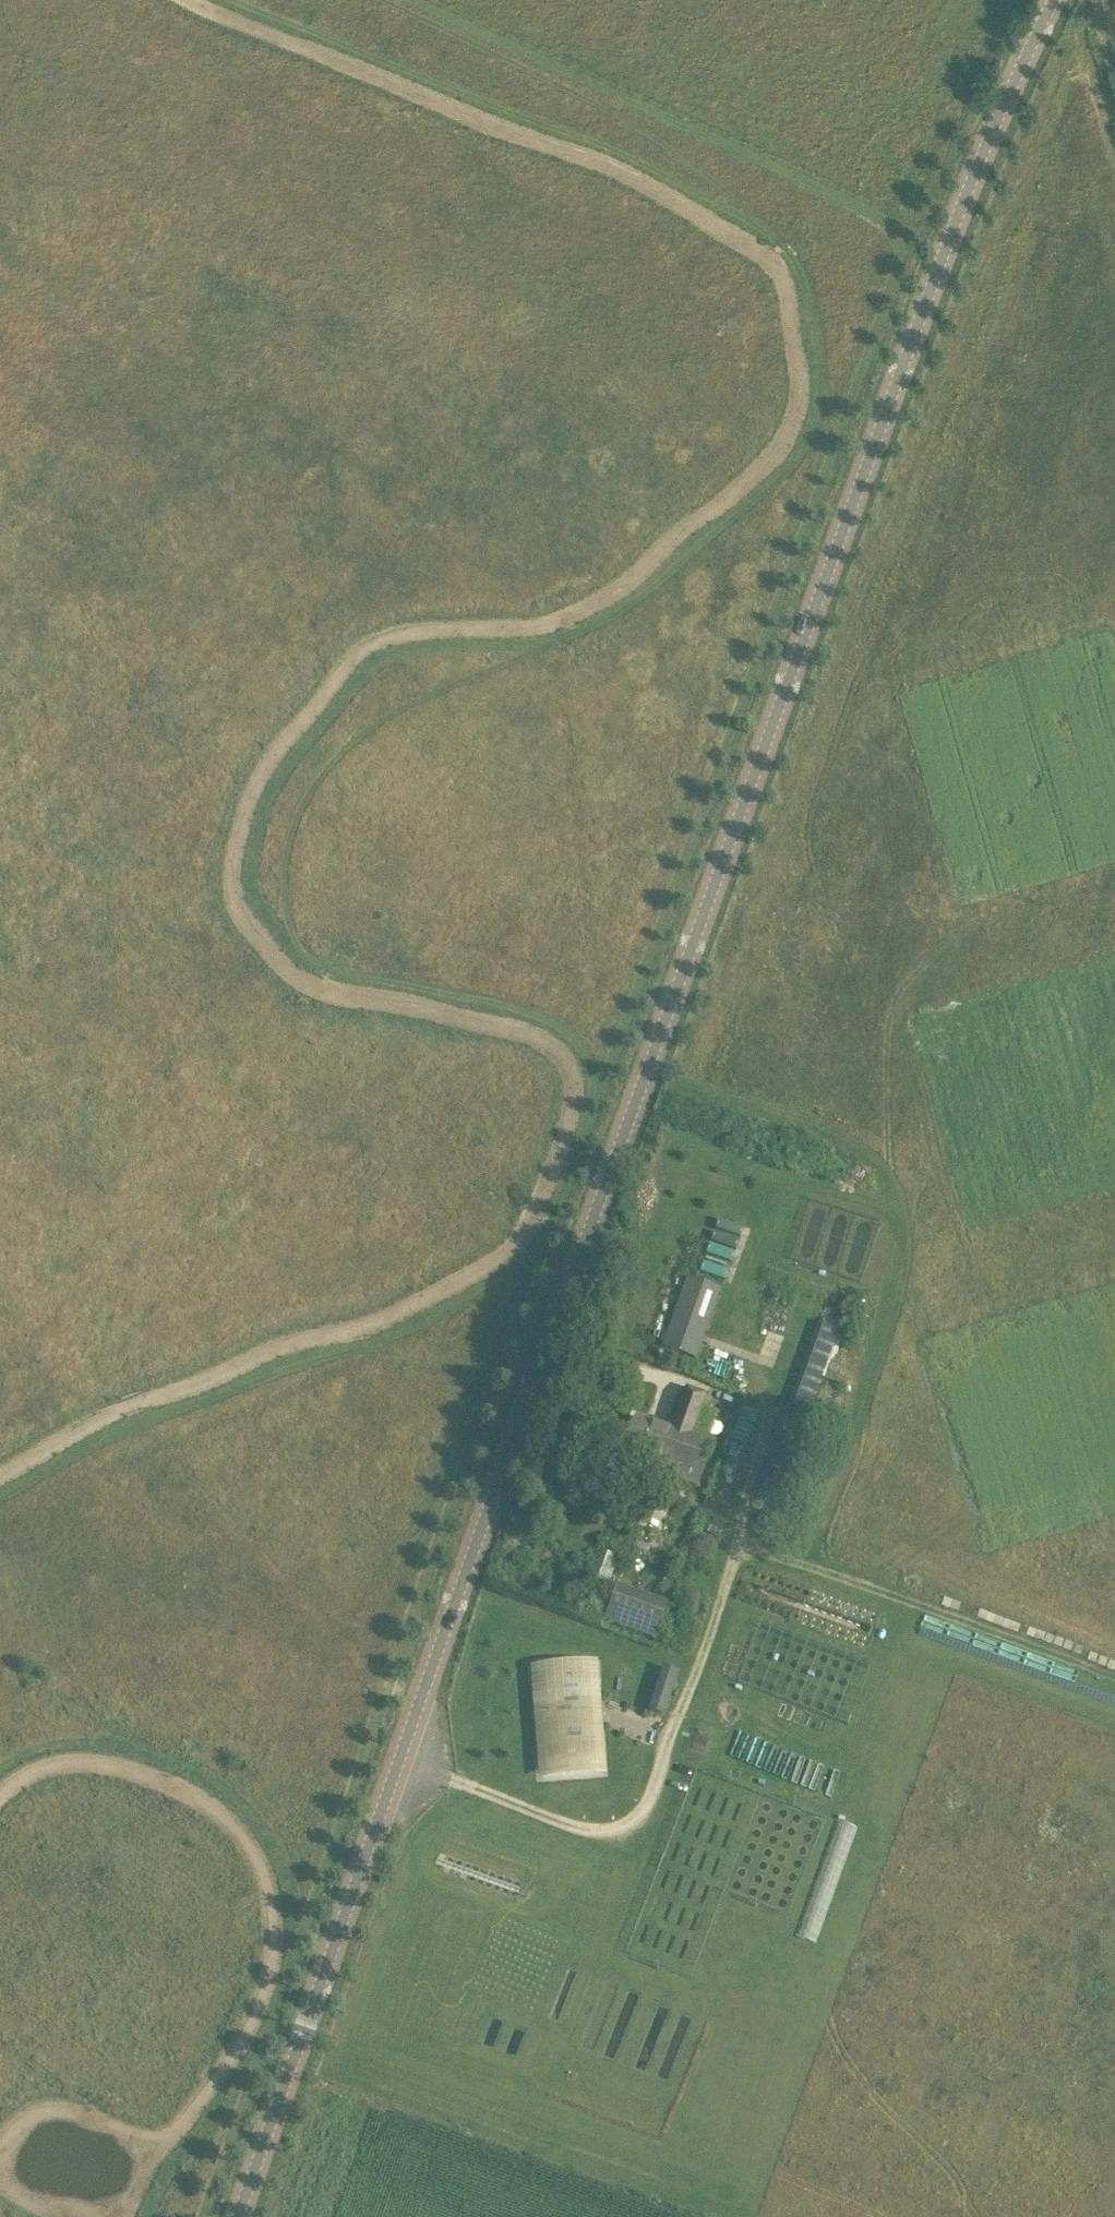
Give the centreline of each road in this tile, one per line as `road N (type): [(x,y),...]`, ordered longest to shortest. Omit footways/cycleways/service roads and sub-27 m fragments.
road 1 (track): [(382,0),(608,108),(700,164),(764,217),(807,269),(825,322),(827,405),(812,447),(782,484),(670,586),(369,727),(324,768),(287,839),(283,905),(312,957),(338,970),(528,1003),(586,1045),(596,1096),(538,1252),(481,1306),(416,1339),(0,1517)]
road 2 (secondary): [(236,2216),(950,237),(1055,0)]
road 3 (track): [(600,1053),(666,846),(756,619),(812,447)]
road 4 (track): [(596,1067),(600,1053),(558,673),(571,638)]
road 5 (track): [(420,1700),(379,1683),(342,1654),(162,1449)]

